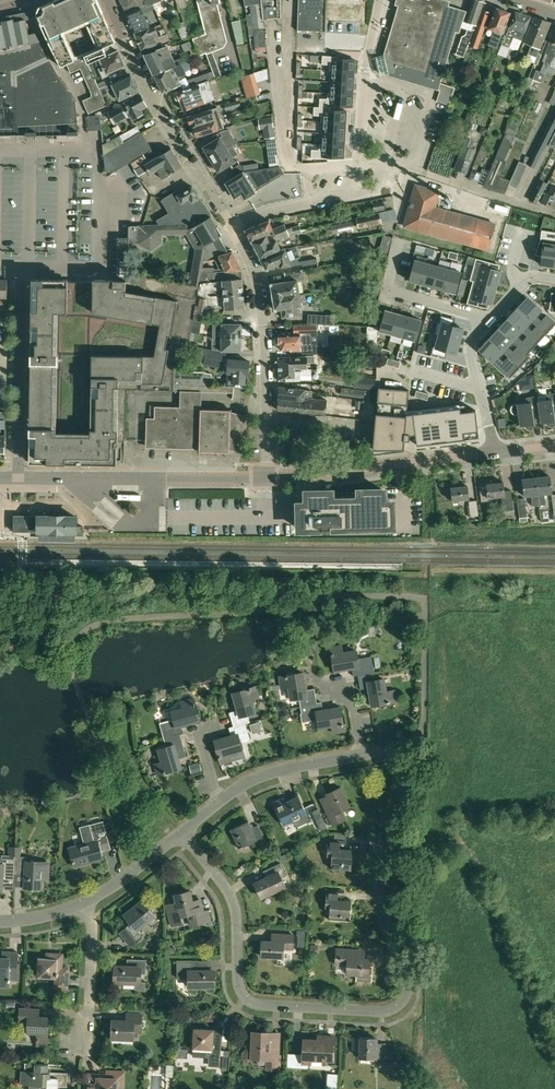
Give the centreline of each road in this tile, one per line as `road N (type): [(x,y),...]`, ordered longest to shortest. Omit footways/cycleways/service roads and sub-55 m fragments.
road 1 (residential): [(389,750),(396,782),(378,882),(407,988),(392,1009),(247,1000),(239,986),(232,902),(181,833)]
road 2 (residential): [(232,226),(311,202),(309,169),(356,165),(380,0)]
road 3 (residential): [(232,226),(261,300),(268,477)]
road 4 (tertiary): [(268,477),(495,452)]
road 5 (residential): [(124,40),(232,226)]
road 6 (residential): [(19,478),(22,265)]
road 7 (residential): [(22,265),(103,264),(102,152),(86,152)]
road 8 (tertiary): [(268,477),(74,479)]
road 9 (residential): [(489,318),(387,290),(399,243)]
road 10 (residential): [(361,756),(258,778),(218,803)]
road 11 (residential): [(84,905),(91,939),(87,1052)]
road 12 (residential): [(489,318),(469,350),(495,452)]
road 13 (residential): [(181,833),(84,905)]

